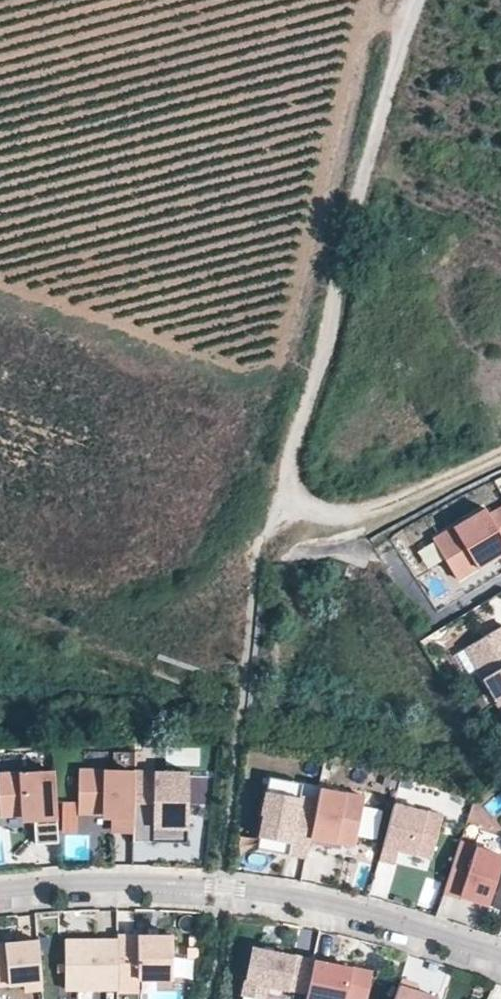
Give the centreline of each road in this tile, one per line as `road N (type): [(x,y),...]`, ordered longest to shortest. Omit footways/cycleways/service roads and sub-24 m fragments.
road 1 (track): [(410,0),(284,508),(349,517),(500,459)]
road 2 (residential): [(500,958),(363,914),(227,888),(73,882),(0,890)]

